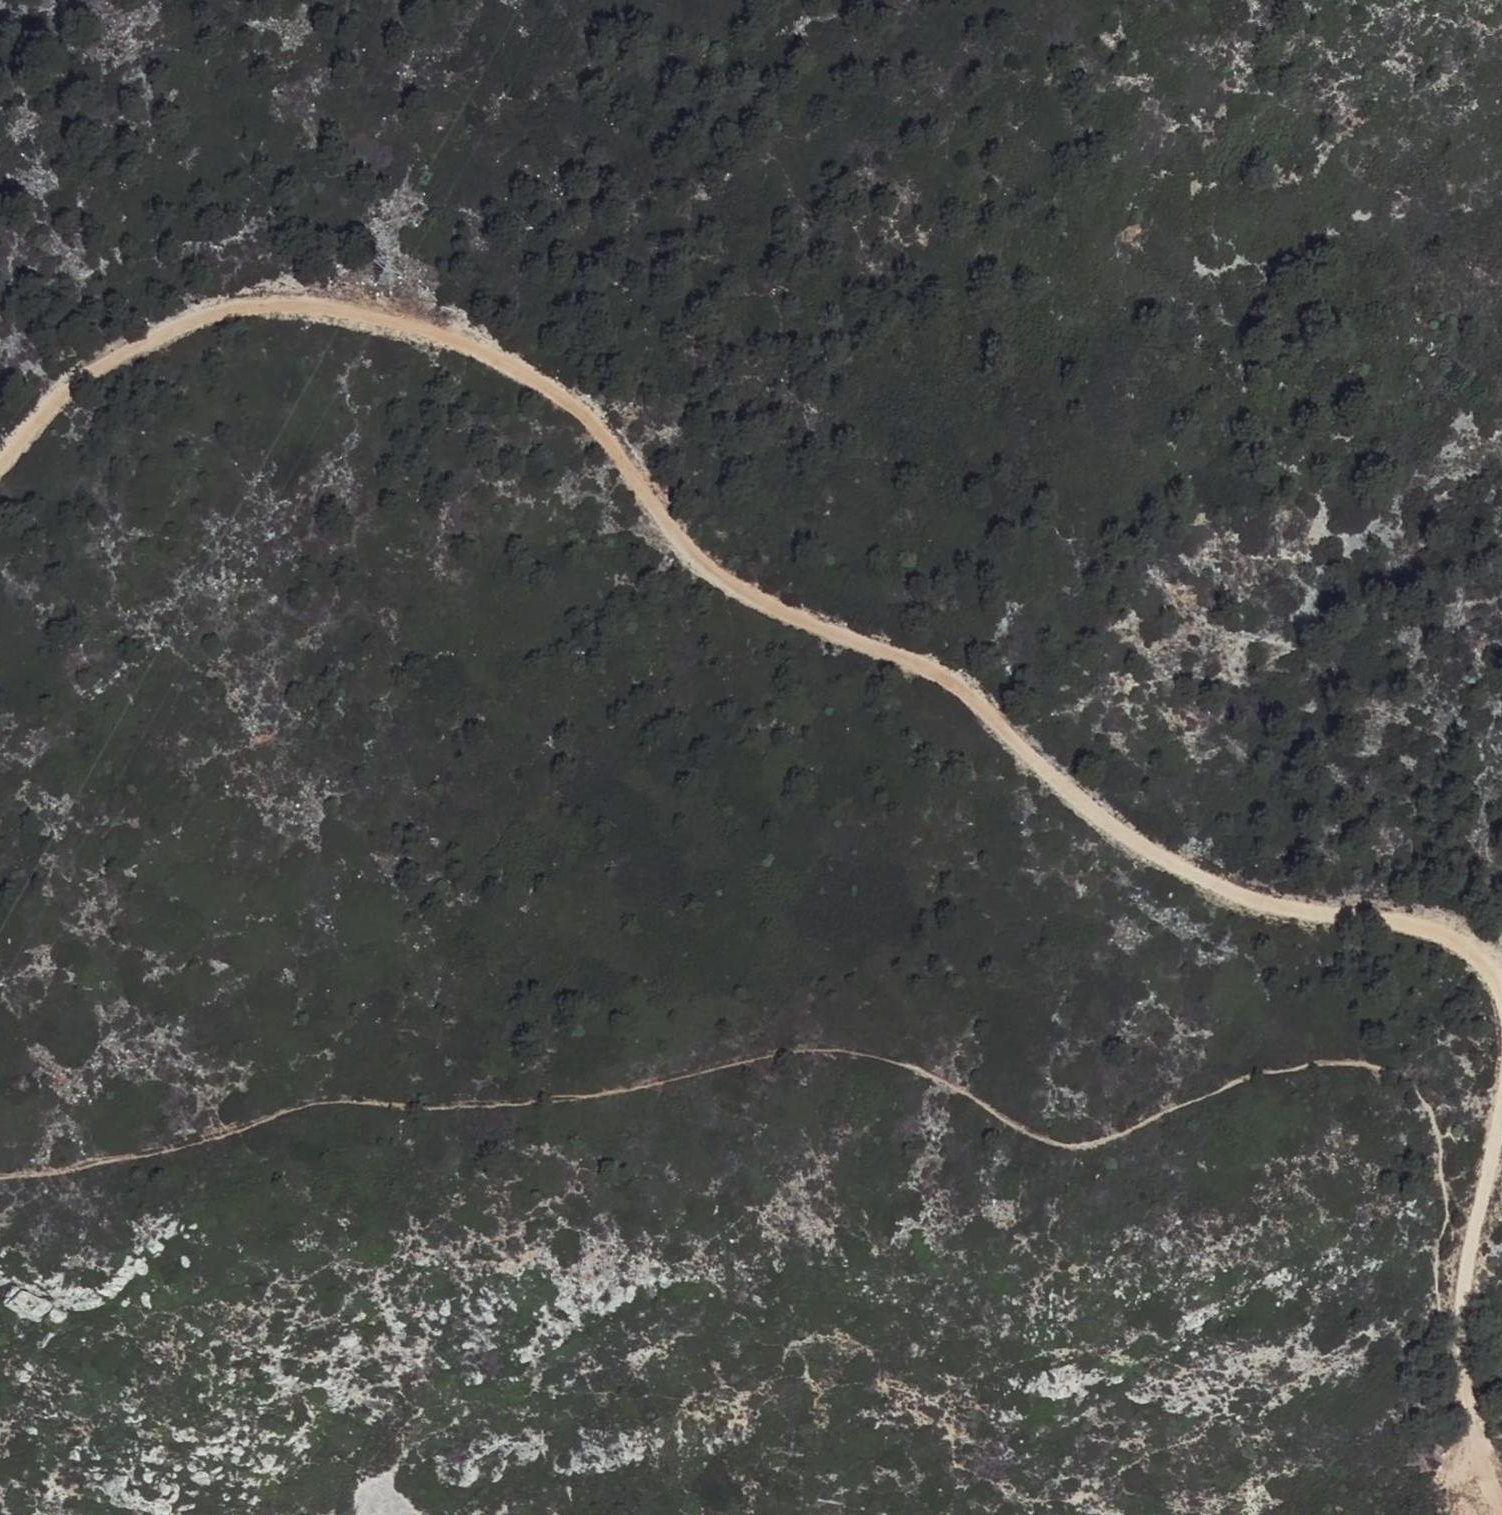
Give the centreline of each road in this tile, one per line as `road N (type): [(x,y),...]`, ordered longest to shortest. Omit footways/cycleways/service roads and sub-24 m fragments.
road 1 (track): [(1501,995),(1479,953),(1433,932),(1249,901),(1129,838),(1035,764),(953,680),(722,581),(675,540),(579,406),(410,320),(292,301),(235,309),(91,372),(0,465)]
road 2 (track): [(1460,1375),(1462,1281),(1501,1095)]
road 3 (track): [(1501,1513),(1460,1375)]

